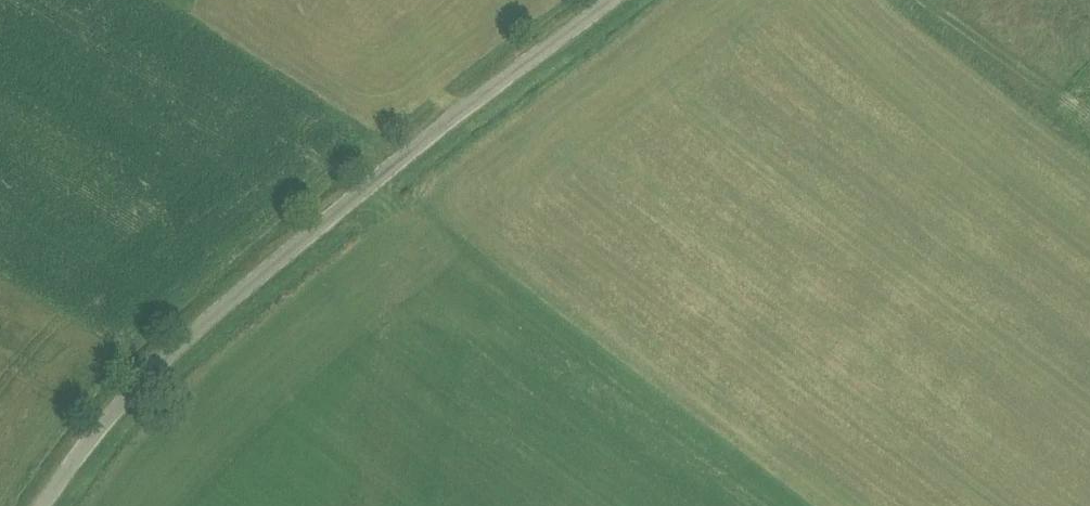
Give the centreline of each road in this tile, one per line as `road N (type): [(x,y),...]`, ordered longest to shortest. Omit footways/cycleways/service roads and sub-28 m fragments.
road 1 (unclassified): [(44,505),(110,416),(233,298),(612,0)]

